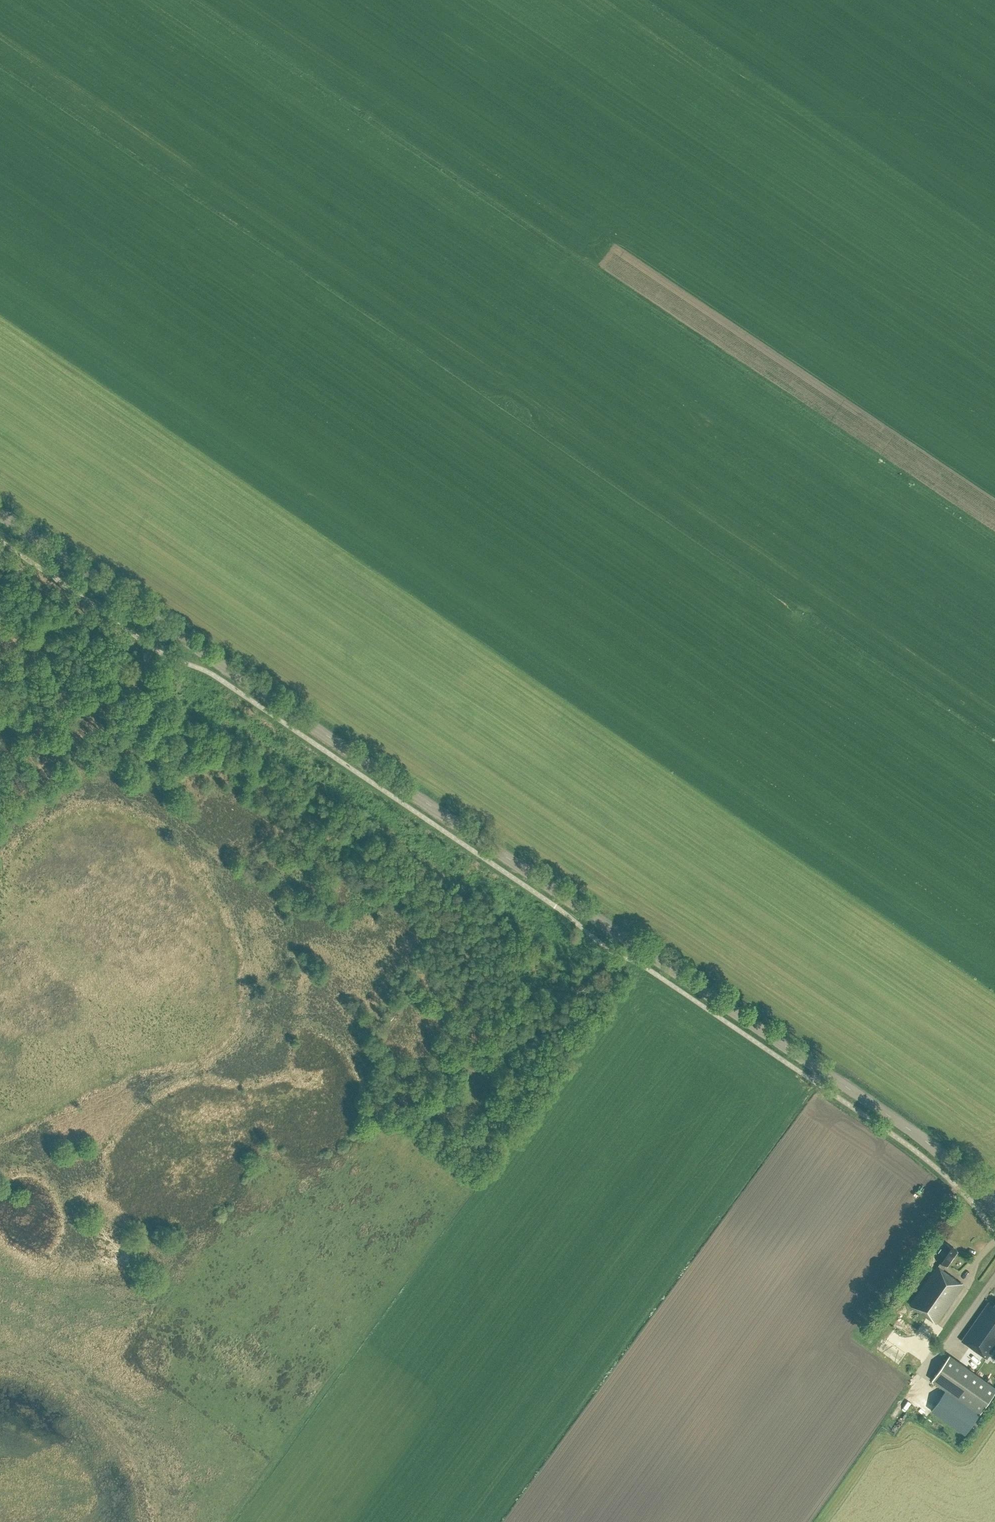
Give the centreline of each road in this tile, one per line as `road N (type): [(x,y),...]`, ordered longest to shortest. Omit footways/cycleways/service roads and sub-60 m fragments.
road 1 (tertiary): [(985,1197),(916,1132),(0,514)]

